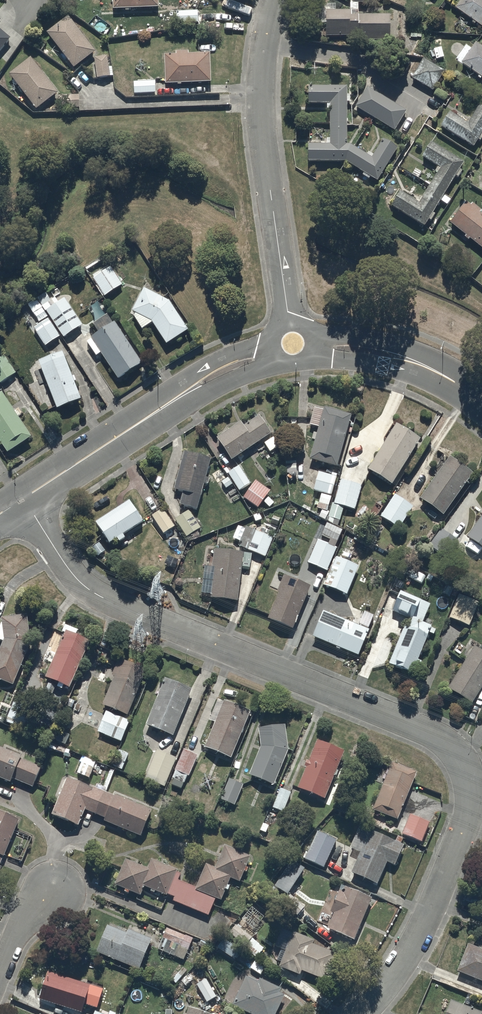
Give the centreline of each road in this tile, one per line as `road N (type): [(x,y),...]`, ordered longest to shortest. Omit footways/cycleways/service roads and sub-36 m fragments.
road 1 (residential): [(360,1013),(406,959),(458,850),(472,797),(466,768),(419,726),(105,600),(70,571),(24,499)]
road 2 (residential): [(289,324),(262,125),(262,68),(277,0)]
road 3 (residential): [(24,499),(216,374),(274,351)]
road 4 (residential): [(313,344),(421,365),(481,403)]

